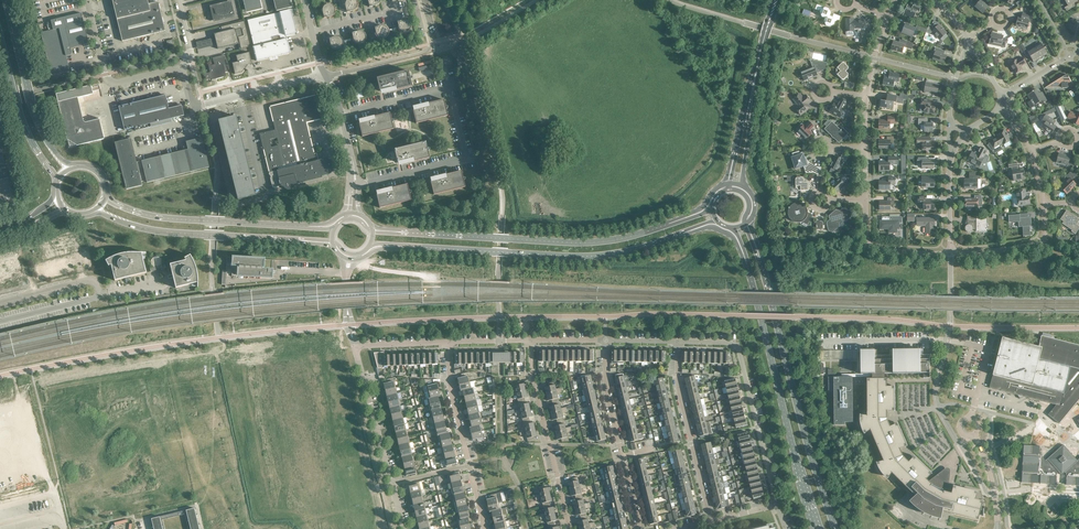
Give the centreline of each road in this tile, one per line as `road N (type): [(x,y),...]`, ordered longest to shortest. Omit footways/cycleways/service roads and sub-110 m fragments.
road 1 (unclassified): [(341,115),(450,90),(466,159),(355,184)]
road 2 (secondary): [(395,246),(596,256),(677,236)]
road 3 (secondary): [(836,528),(760,257)]
road 4 (secondary): [(680,220),(587,243),(407,233)]
road 5 (secondary): [(746,264),(818,528)]
road 6 (residential): [(777,506),(738,348),(678,343)]
road 7 (secondary): [(310,226),(168,218),(106,198)]
road 8 (secondary): [(95,212),(165,232),(290,239)]
road 9 (unclassified): [(971,418),(988,350),(948,341),(867,341)]
road 10 (residential): [(641,528),(607,390),(606,342)]
road 11 (residential): [(570,528),(531,342)]
road 12 (residential): [(486,528),(451,390),(448,344)]
road 13 (unclassified): [(403,528),(355,348)]
road 14 (secondary): [(74,168),(38,121),(6,0)]
road 15 (residential): [(712,522),(679,389),(678,343)]
road 16 (residential): [(322,71),(192,100),(183,67)]
road 17 (secondary): [(0,34),(23,122),(60,179)]
road 18 (residential): [(322,71),(431,44),(420,0)]
road 19 (residential): [(950,255),(874,249),(866,242),(866,203)]

